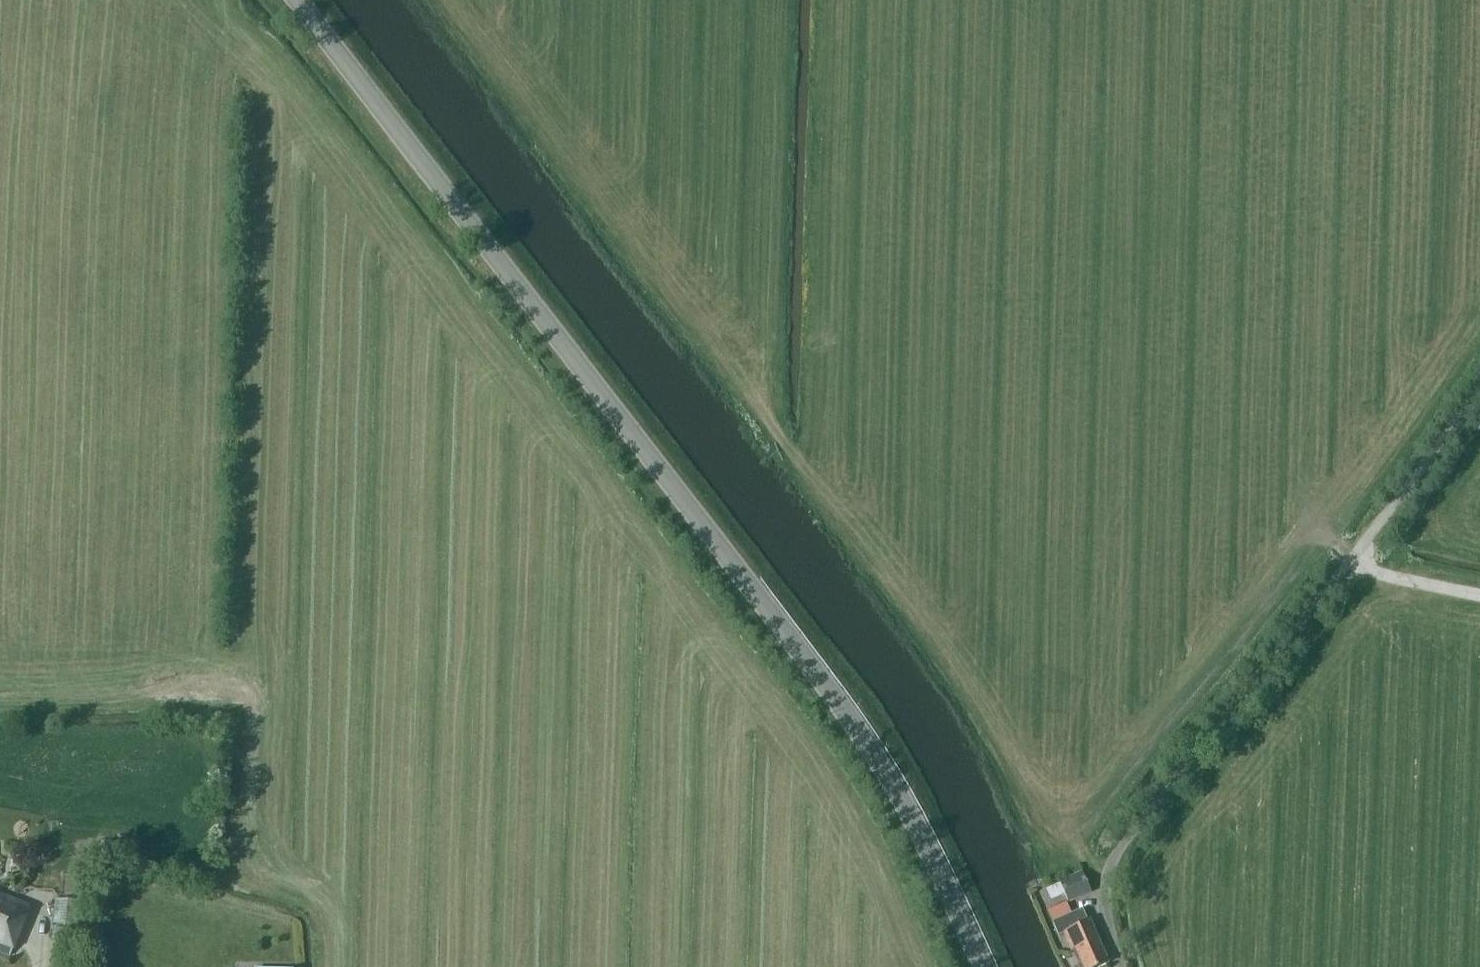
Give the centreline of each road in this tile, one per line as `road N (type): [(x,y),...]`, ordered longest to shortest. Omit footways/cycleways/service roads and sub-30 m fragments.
road 1 (secondary): [(985,966),(892,783),(295,0)]
road 2 (unclassified): [(1123,966),(1099,882),(1110,845),(1357,554),(1479,385)]

